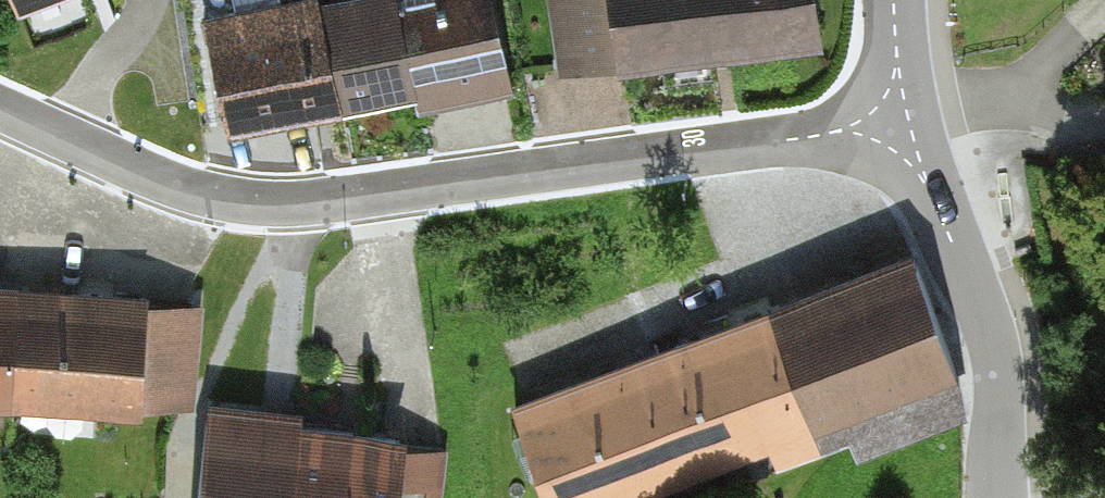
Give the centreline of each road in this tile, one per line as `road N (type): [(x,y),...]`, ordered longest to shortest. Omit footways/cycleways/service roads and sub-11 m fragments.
road 1 (residential): [(904,126),(289,212),(187,201),(0,109)]
road 2 (tertiary): [(1002,497),(1000,377),(966,259),(904,126)]
road 3 (tertiary): [(904,126),(893,0)]

